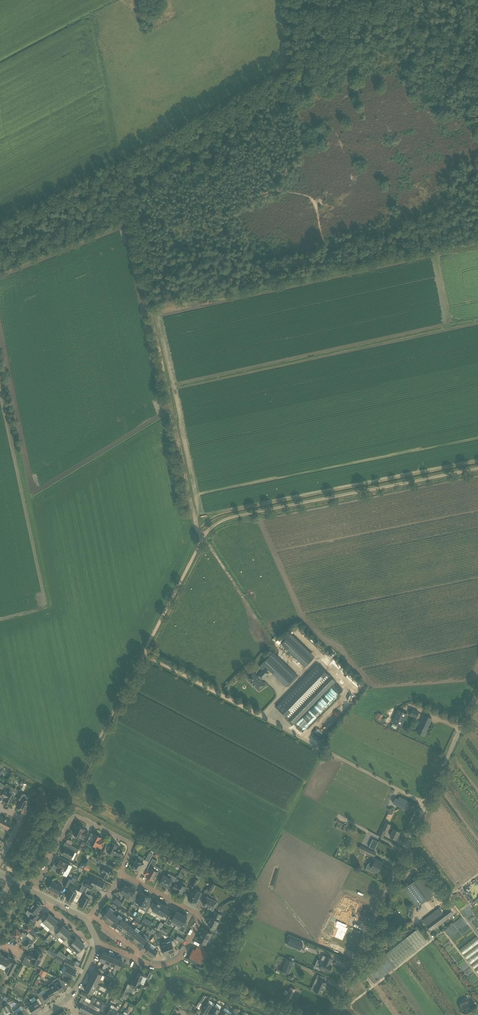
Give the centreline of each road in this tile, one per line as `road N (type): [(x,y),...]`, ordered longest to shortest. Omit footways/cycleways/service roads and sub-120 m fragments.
road 1 (track): [(297,0),(301,69),(279,103),(242,131),(148,177),(125,177),(0,259)]
road 2 (track): [(204,538),(131,234)]
road 3 (track): [(69,799),(204,538)]
road 4 (track): [(204,538),(234,517),(477,468)]
road 5 (unclassified): [(330,1014),(427,802)]
road 6 (unclassified): [(427,802),(261,718)]
road 7 (track): [(352,966),(447,897),(407,847)]
road 8 (residential): [(35,893),(76,817),(132,844),(121,873)]
road 9 (residential): [(139,960),(158,966),(181,957),(198,920),(121,873)]
road 10 (track): [(145,655),(261,718)]
road 11 (track): [(204,538),(275,646)]
road 12 (unclassified): [(427,802),(477,690)]

